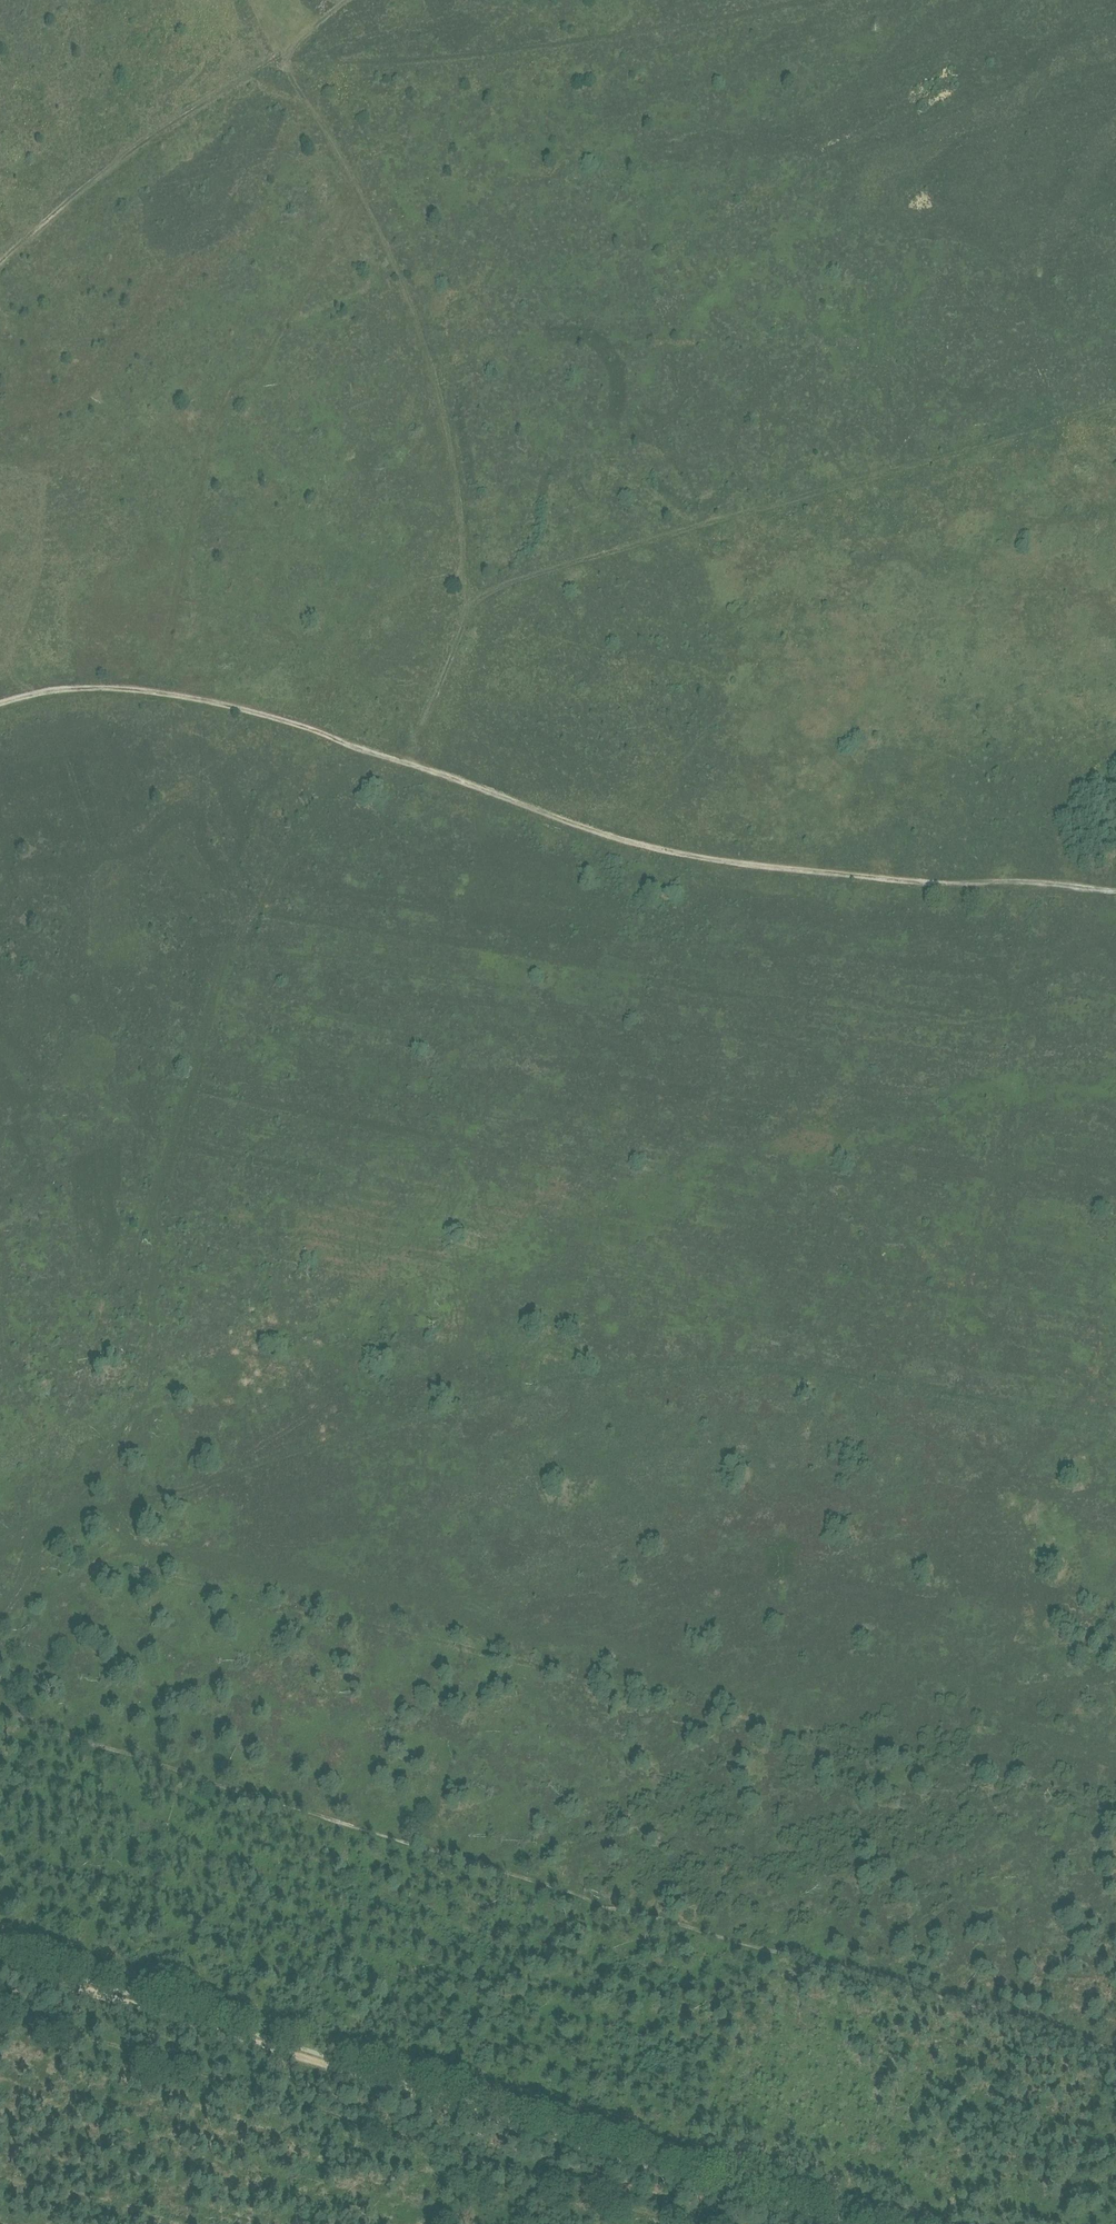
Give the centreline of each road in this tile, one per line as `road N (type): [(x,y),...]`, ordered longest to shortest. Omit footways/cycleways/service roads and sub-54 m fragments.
road 1 (track): [(825,2223),(0,1965)]

